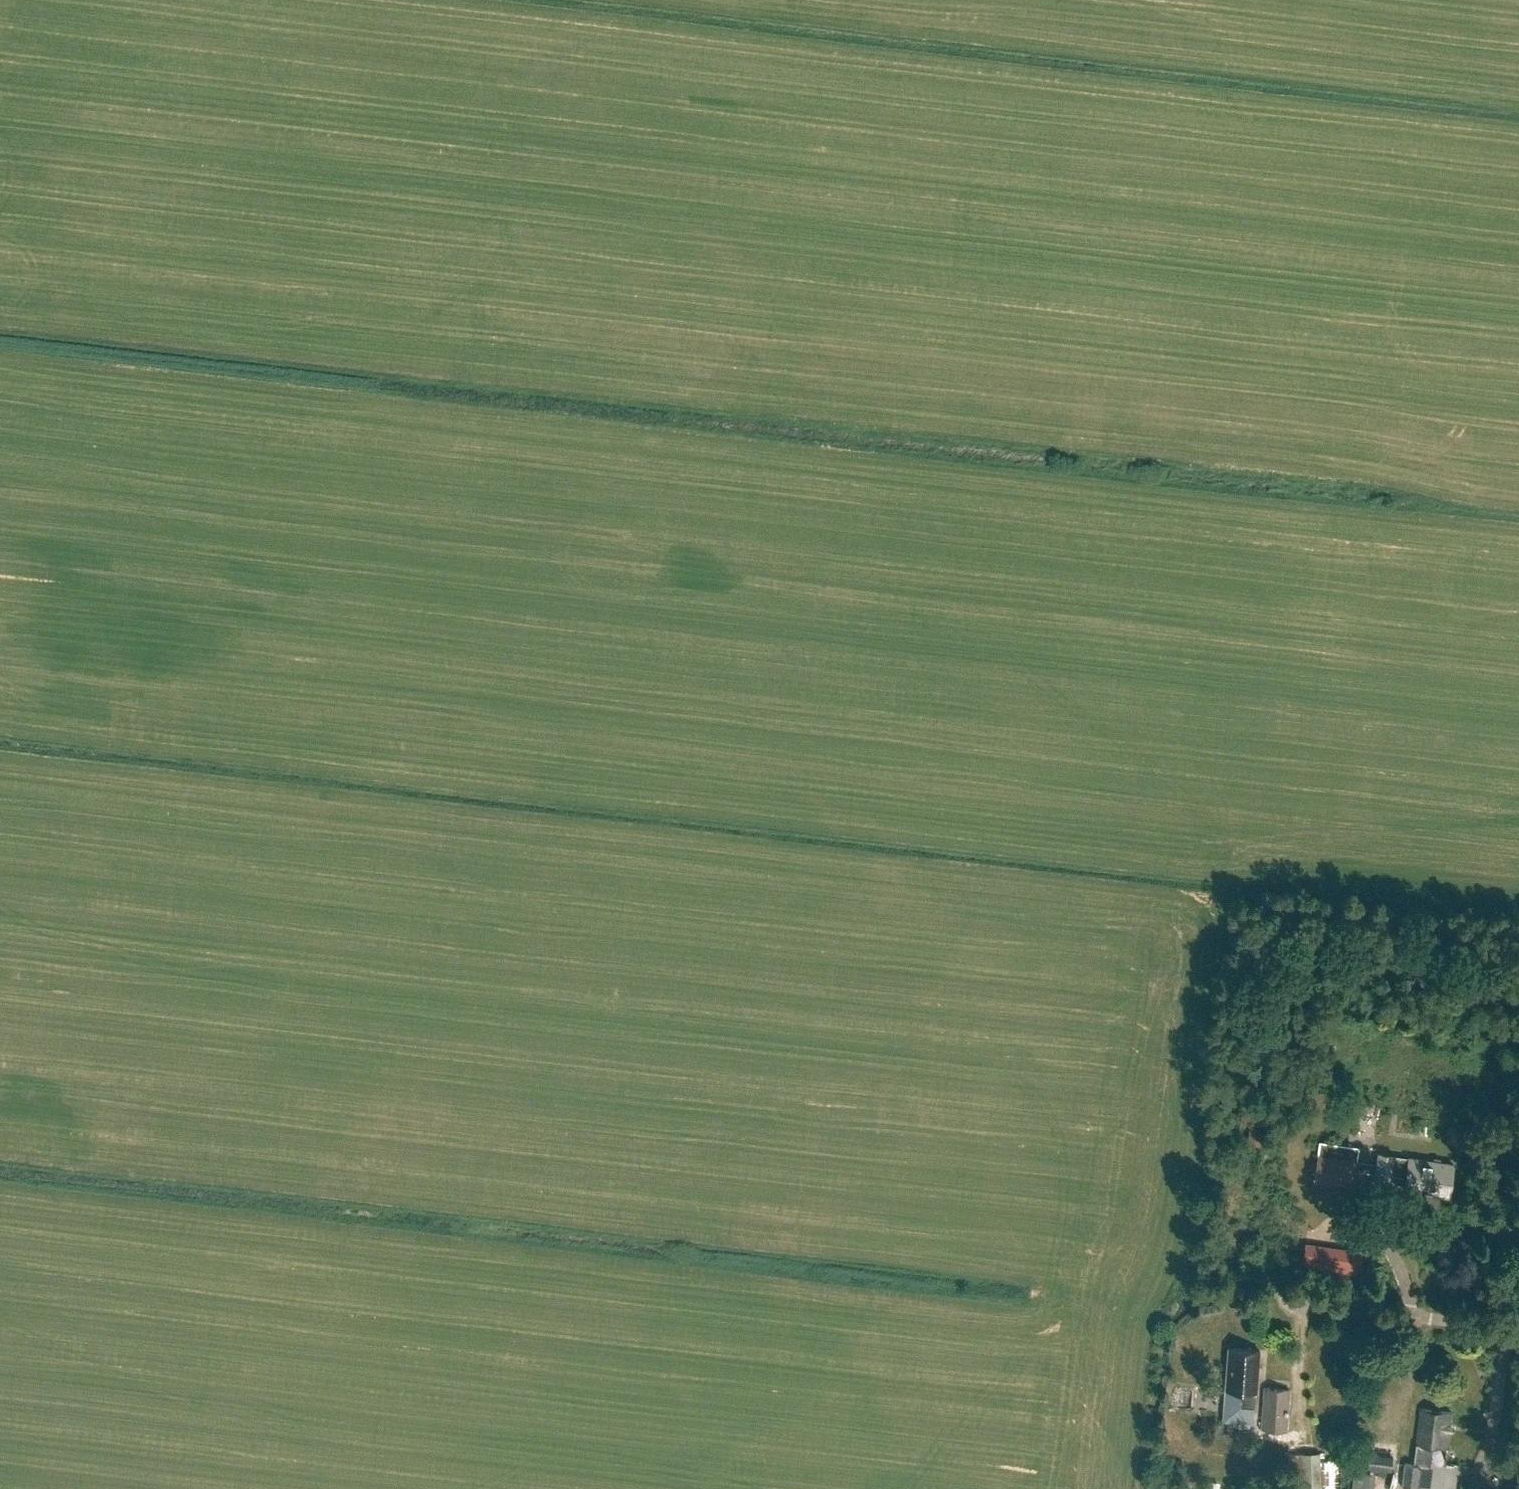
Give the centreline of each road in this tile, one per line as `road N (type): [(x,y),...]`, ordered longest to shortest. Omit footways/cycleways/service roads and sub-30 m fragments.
road 1 (unclassified): [(1518,1331),(1282,1303)]

